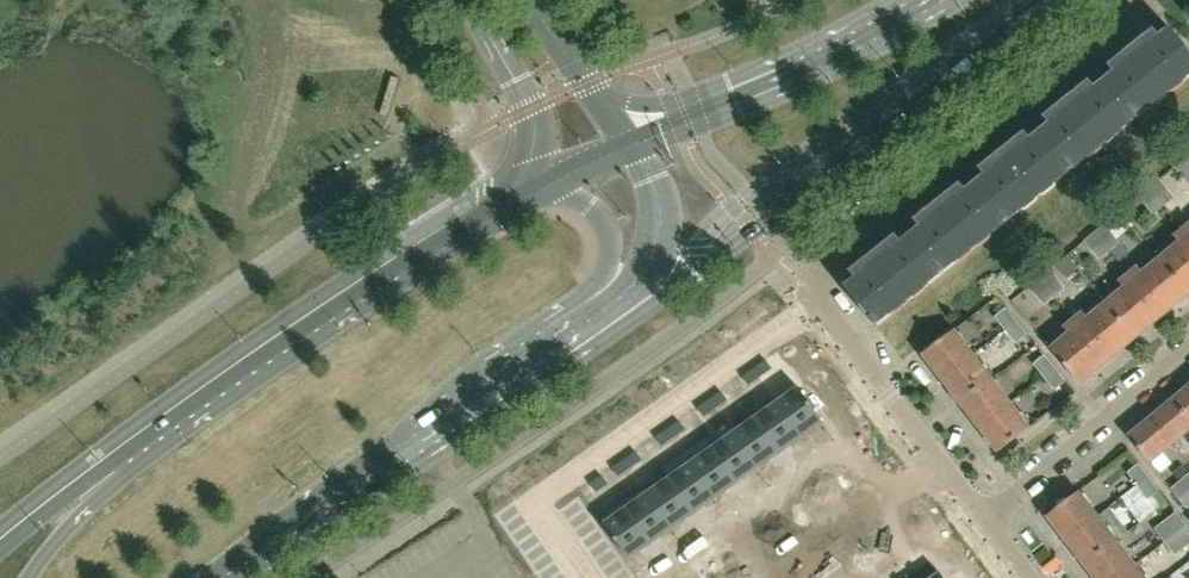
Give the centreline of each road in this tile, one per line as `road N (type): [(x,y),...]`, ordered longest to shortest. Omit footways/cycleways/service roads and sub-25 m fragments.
road 1 (primary): [(525,363),(634,319),(1047,0)]
road 2 (residential): [(819,306),(814,283),(826,262),(1114,32),(1132,0)]
road 3 (primary): [(548,187),(175,427)]
road 4 (primary): [(218,577),(525,363)]
road 5 (residential): [(819,306),(533,500)]
road 6 (primary): [(525,363),(618,302),(654,261),(665,225),(636,145)]
road 7 (residential): [(978,505),(1188,338)]
road 8 (residential): [(978,505),(819,306)]
road 9 (primary): [(525,363),(598,286),(612,256),(598,210),(548,187)]
road 10 (primary): [(926,0),(721,99)]
road 11 (primary): [(175,427),(100,470),(0,552)]
road 12 (primary): [(175,427),(84,510),(29,577)]
road 13 (tertiary): [(470,0),(533,105),(548,187)]
road 14 (primary): [(721,99),(655,104),(600,96)]

